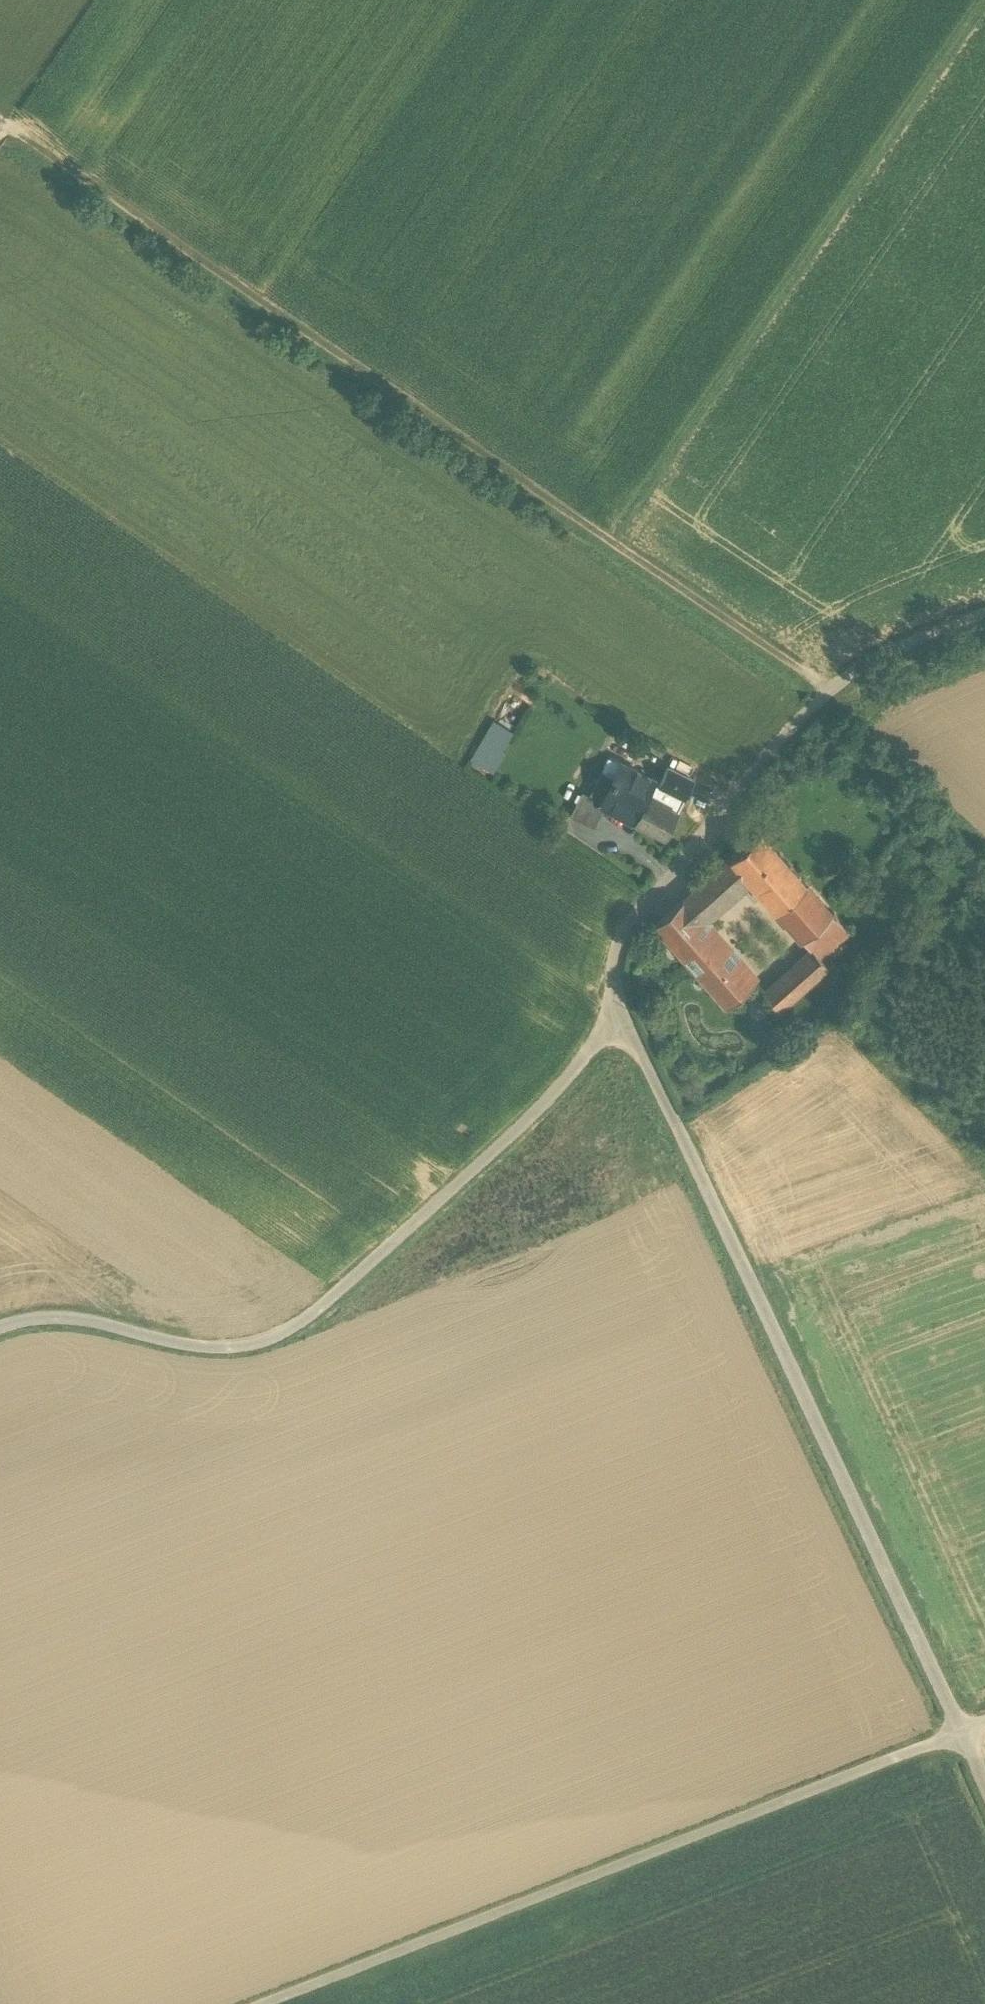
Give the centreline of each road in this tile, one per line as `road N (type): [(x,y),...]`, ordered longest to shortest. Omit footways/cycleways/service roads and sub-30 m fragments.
road 1 (track): [(0,124),(834,694)]
road 2 (track): [(0,1336),(60,1325),(214,1354),(264,1350),(304,1330),(460,1194),(628,1022)]
road 3 (track): [(287,2003),(984,1733)]
road 4 (track): [(984,13),(613,546)]

